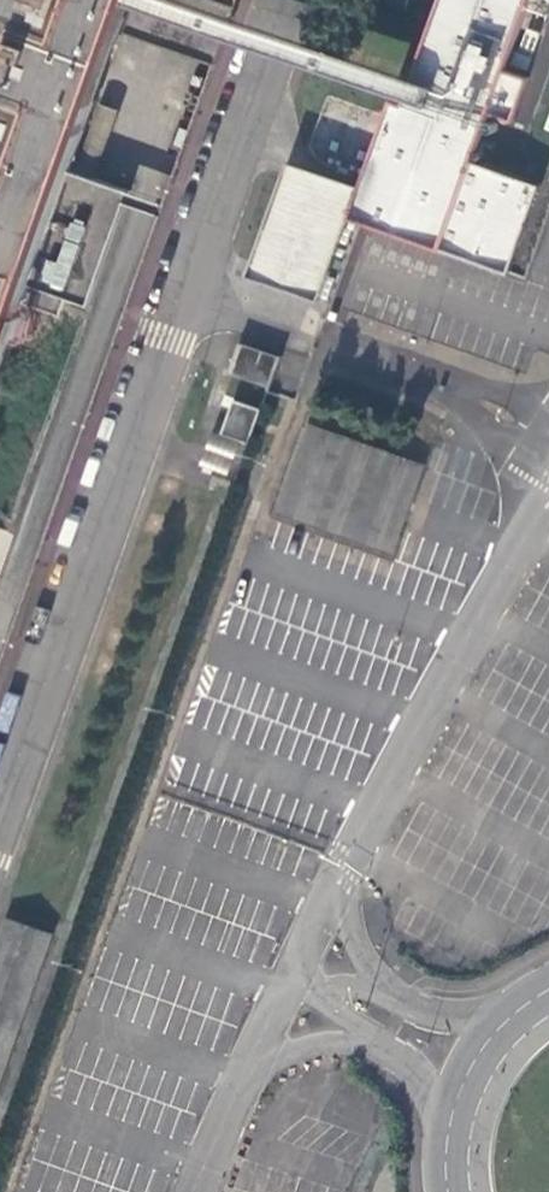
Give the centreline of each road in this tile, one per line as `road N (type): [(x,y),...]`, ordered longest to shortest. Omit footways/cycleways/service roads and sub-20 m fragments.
road 1 (primary): [(548,996),(495,1038),(469,1077),(453,1121),(451,1191)]

